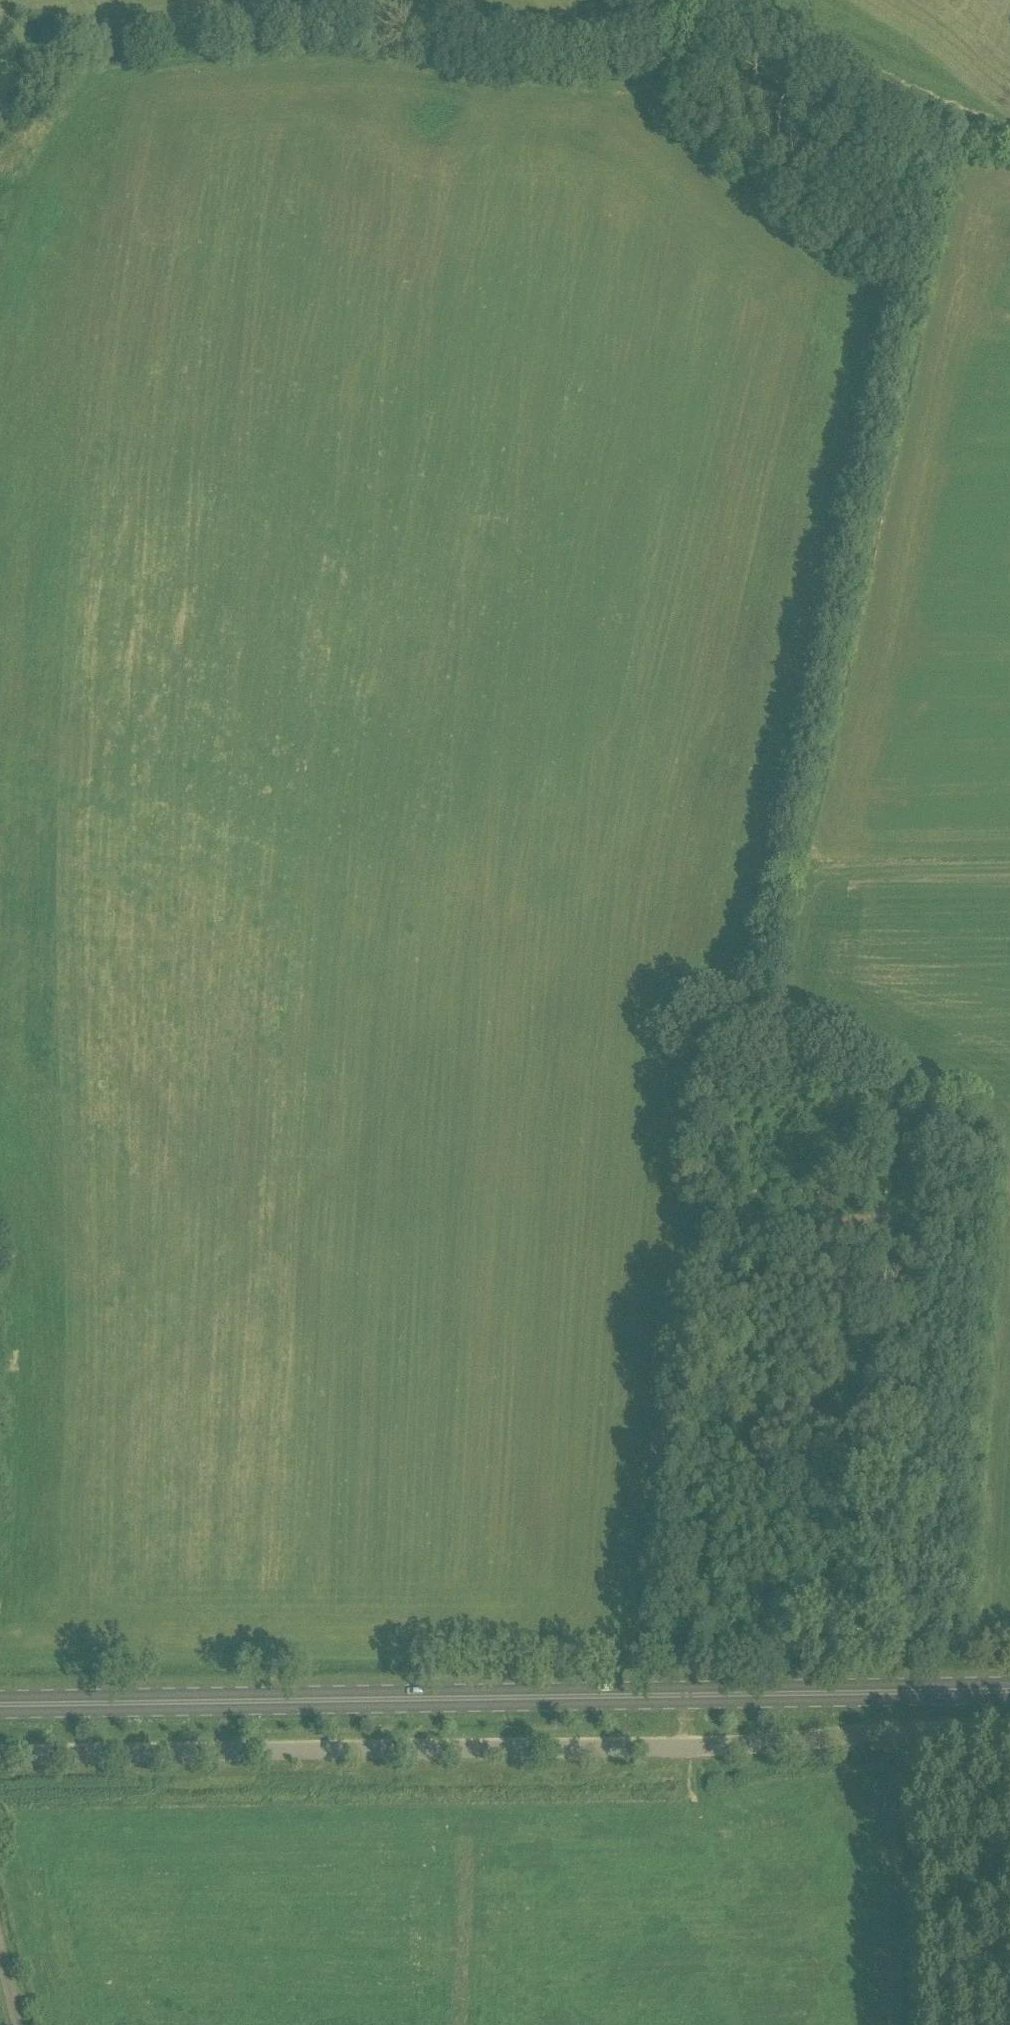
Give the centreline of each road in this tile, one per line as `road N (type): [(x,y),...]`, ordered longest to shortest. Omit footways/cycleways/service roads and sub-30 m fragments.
road 1 (unclassified): [(1009,1732),(686,1748),(0,1756)]
road 2 (primary): [(0,1705),(1009,1692)]

